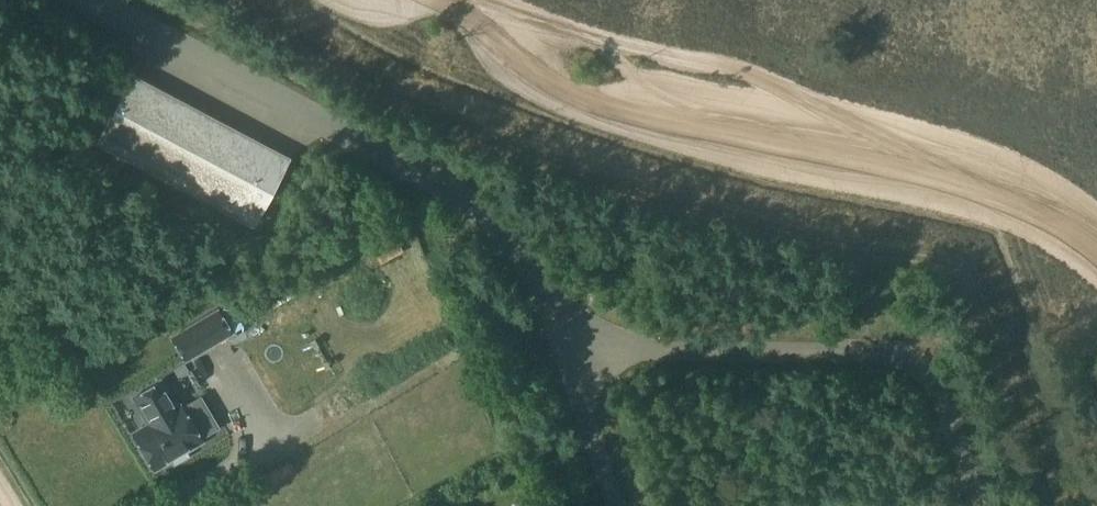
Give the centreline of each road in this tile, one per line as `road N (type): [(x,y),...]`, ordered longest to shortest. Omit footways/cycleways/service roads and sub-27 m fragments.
road 1 (track): [(1096,269),(1032,224),(973,197),(614,113),(537,76),(442,0)]

